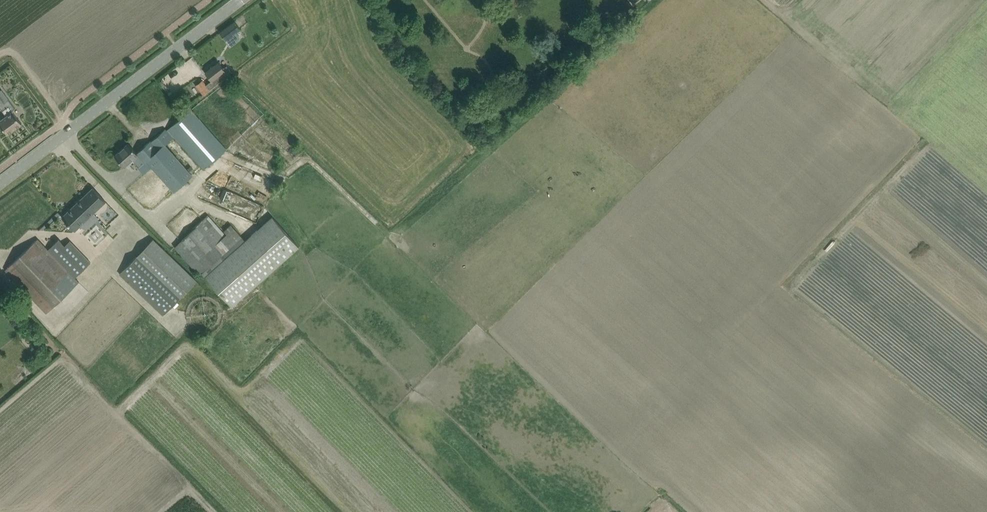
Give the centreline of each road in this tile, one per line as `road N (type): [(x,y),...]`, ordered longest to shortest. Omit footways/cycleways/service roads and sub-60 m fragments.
road 1 (tertiary): [(0,183),(241,0)]

